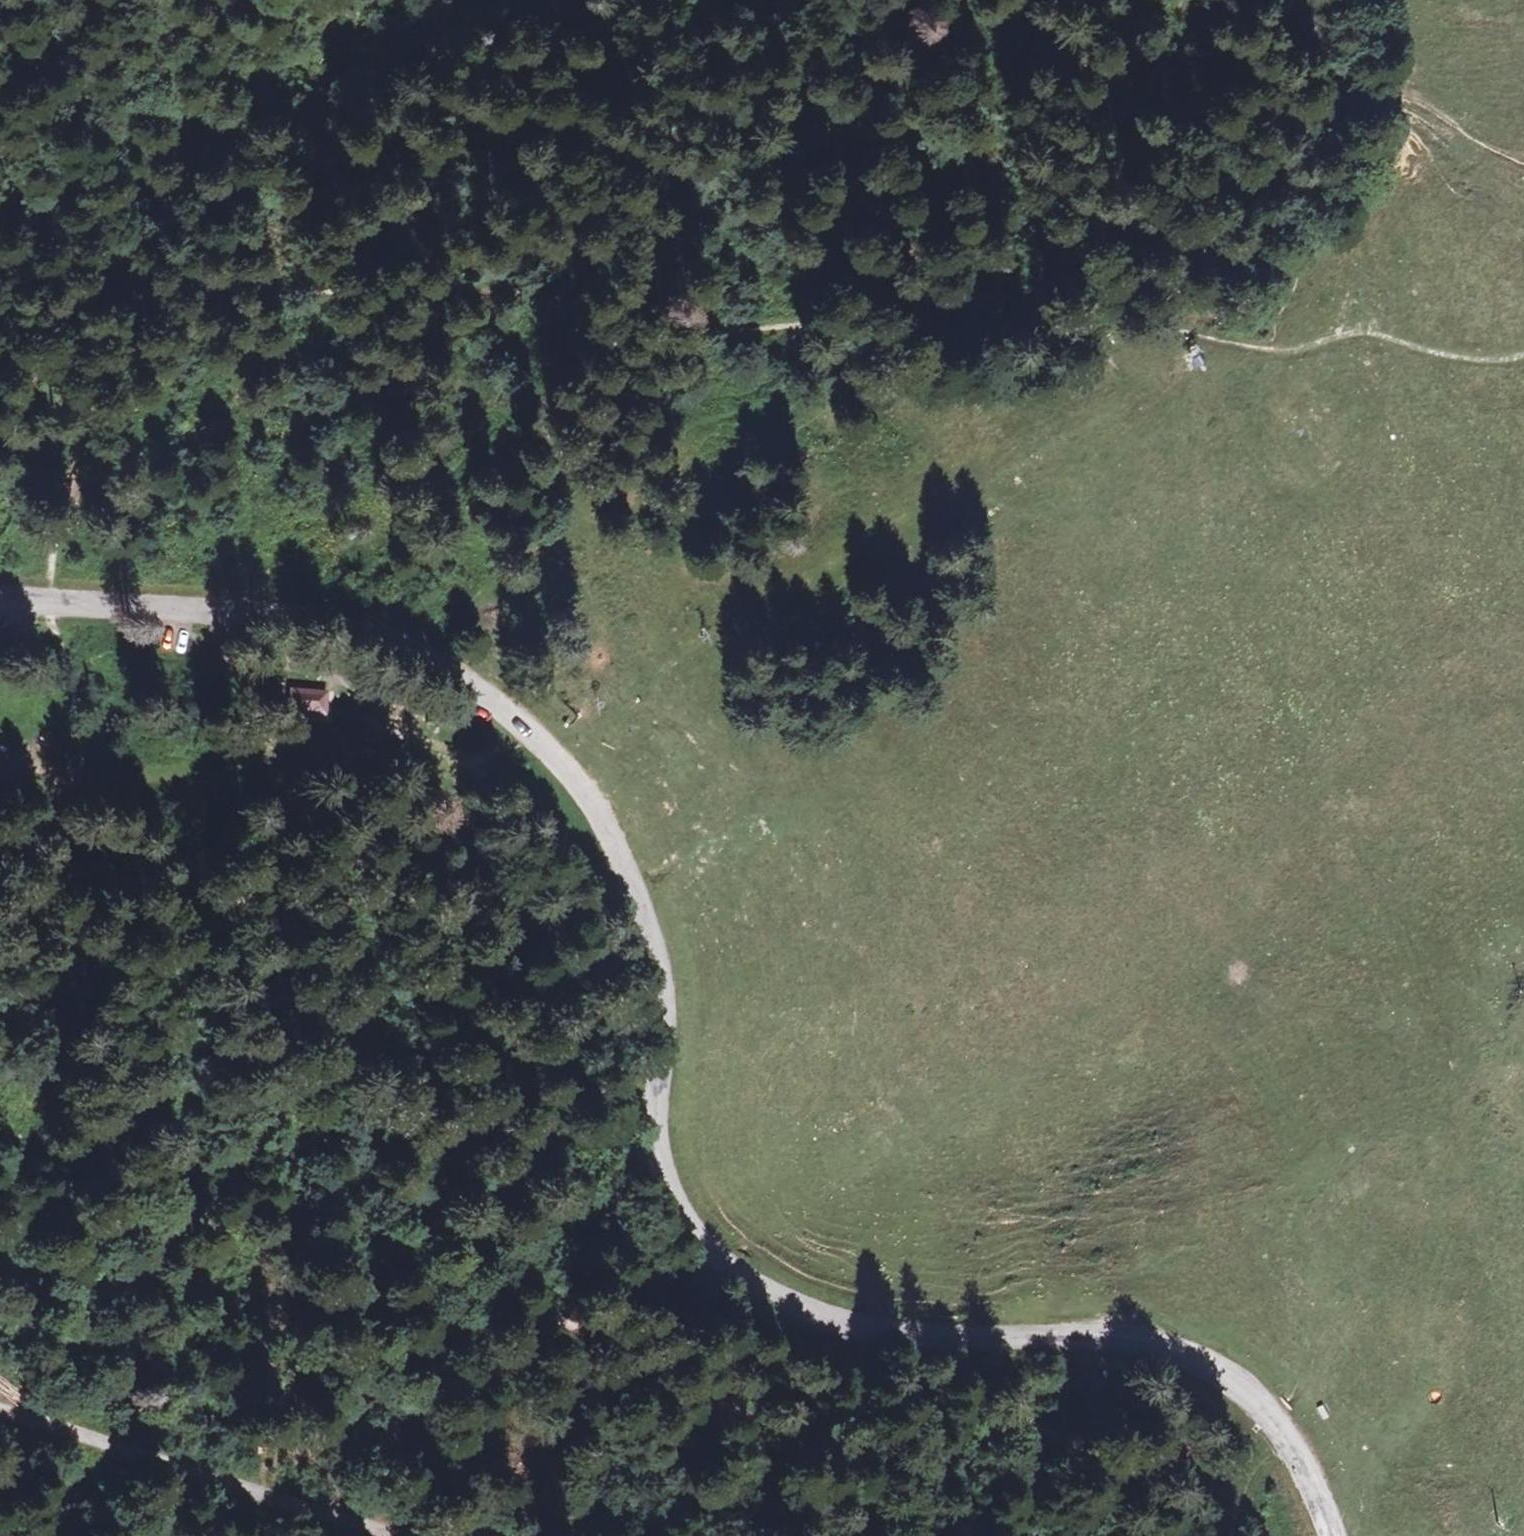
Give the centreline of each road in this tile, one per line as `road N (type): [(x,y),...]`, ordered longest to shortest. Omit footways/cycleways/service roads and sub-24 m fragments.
road 1 (unclassified): [(1333,1535),(1284,1438),(1200,1363),(1107,1339),(947,1335),(847,1320),(767,1288),(711,1243),(666,1159),(663,994),(624,861),(571,774),(466,683),(339,627),(0,597)]
road 2 (track): [(0,1413),(412,1535)]

